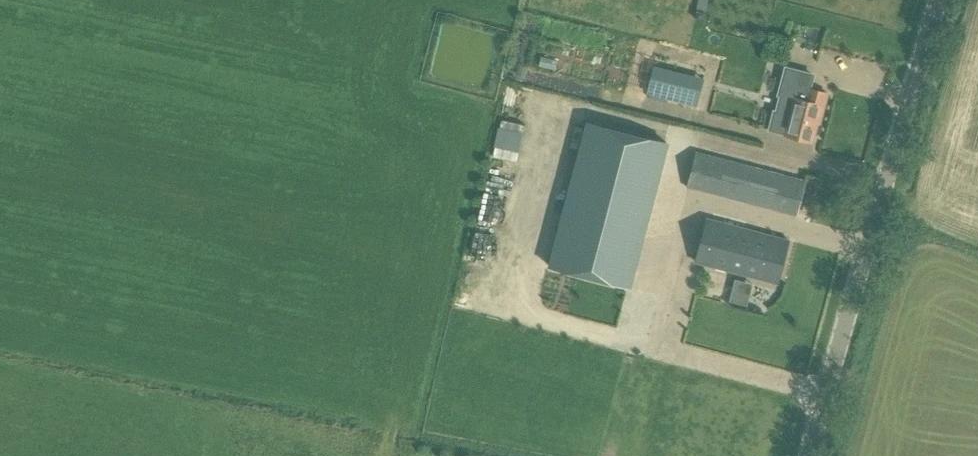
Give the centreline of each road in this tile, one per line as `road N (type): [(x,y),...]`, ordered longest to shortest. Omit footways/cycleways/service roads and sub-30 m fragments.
road 1 (tertiary): [(813,455),(941,0)]

